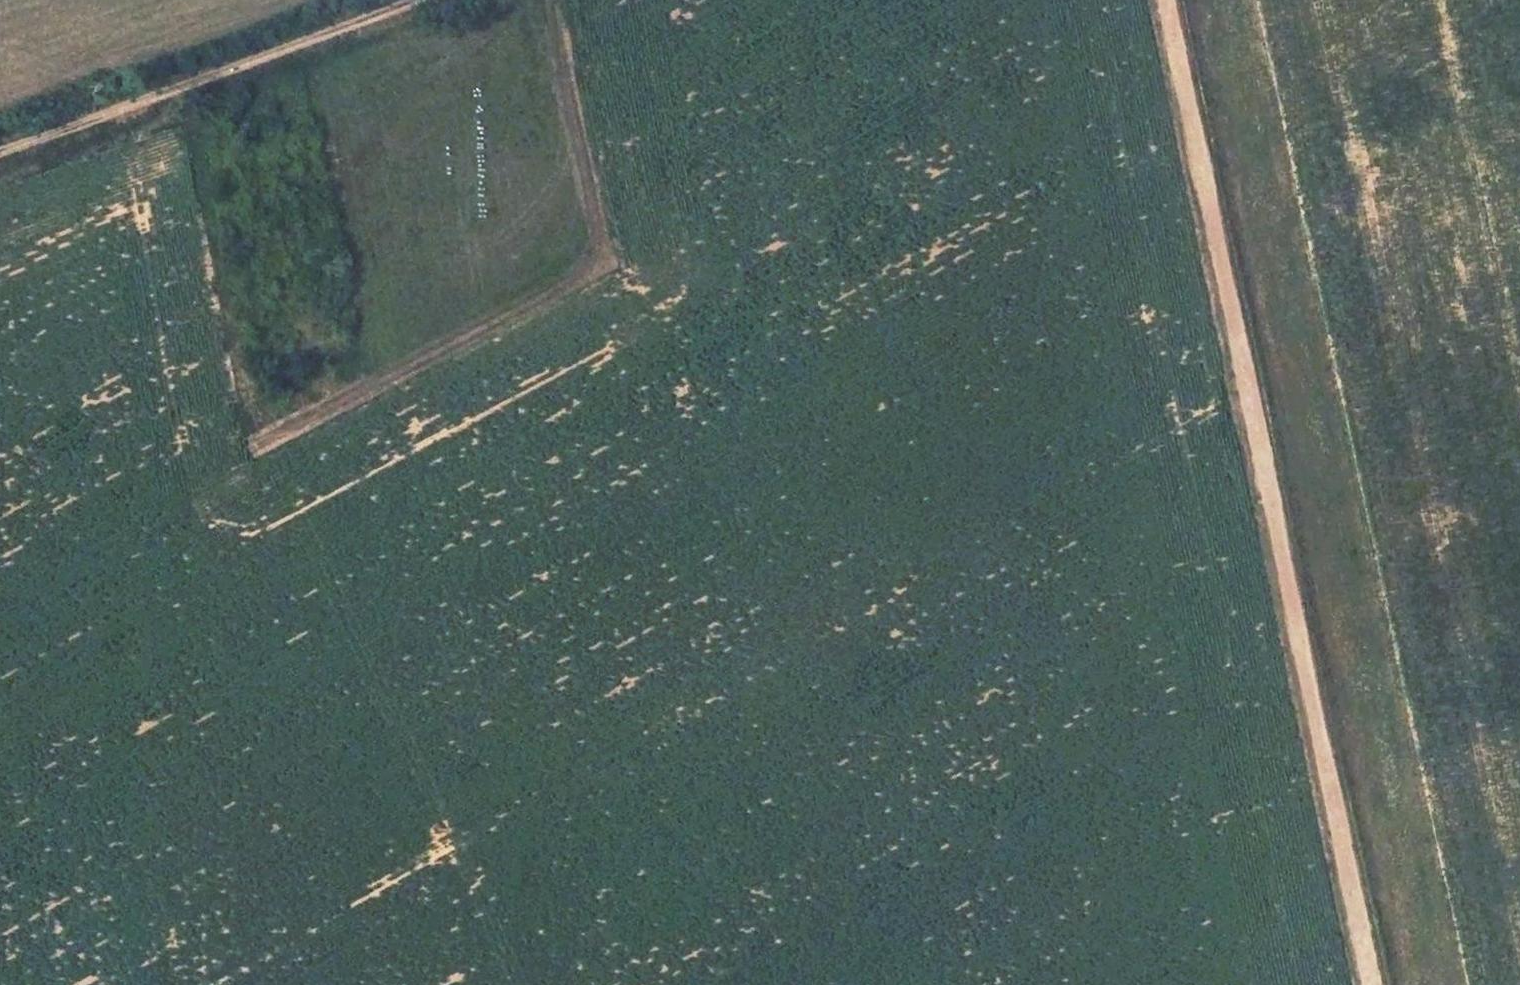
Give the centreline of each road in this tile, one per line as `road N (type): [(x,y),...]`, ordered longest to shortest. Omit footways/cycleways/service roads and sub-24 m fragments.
road 1 (track): [(1161,0),(1363,984)]
road 2 (unclassified): [(0,141),(295,44),(400,0)]

